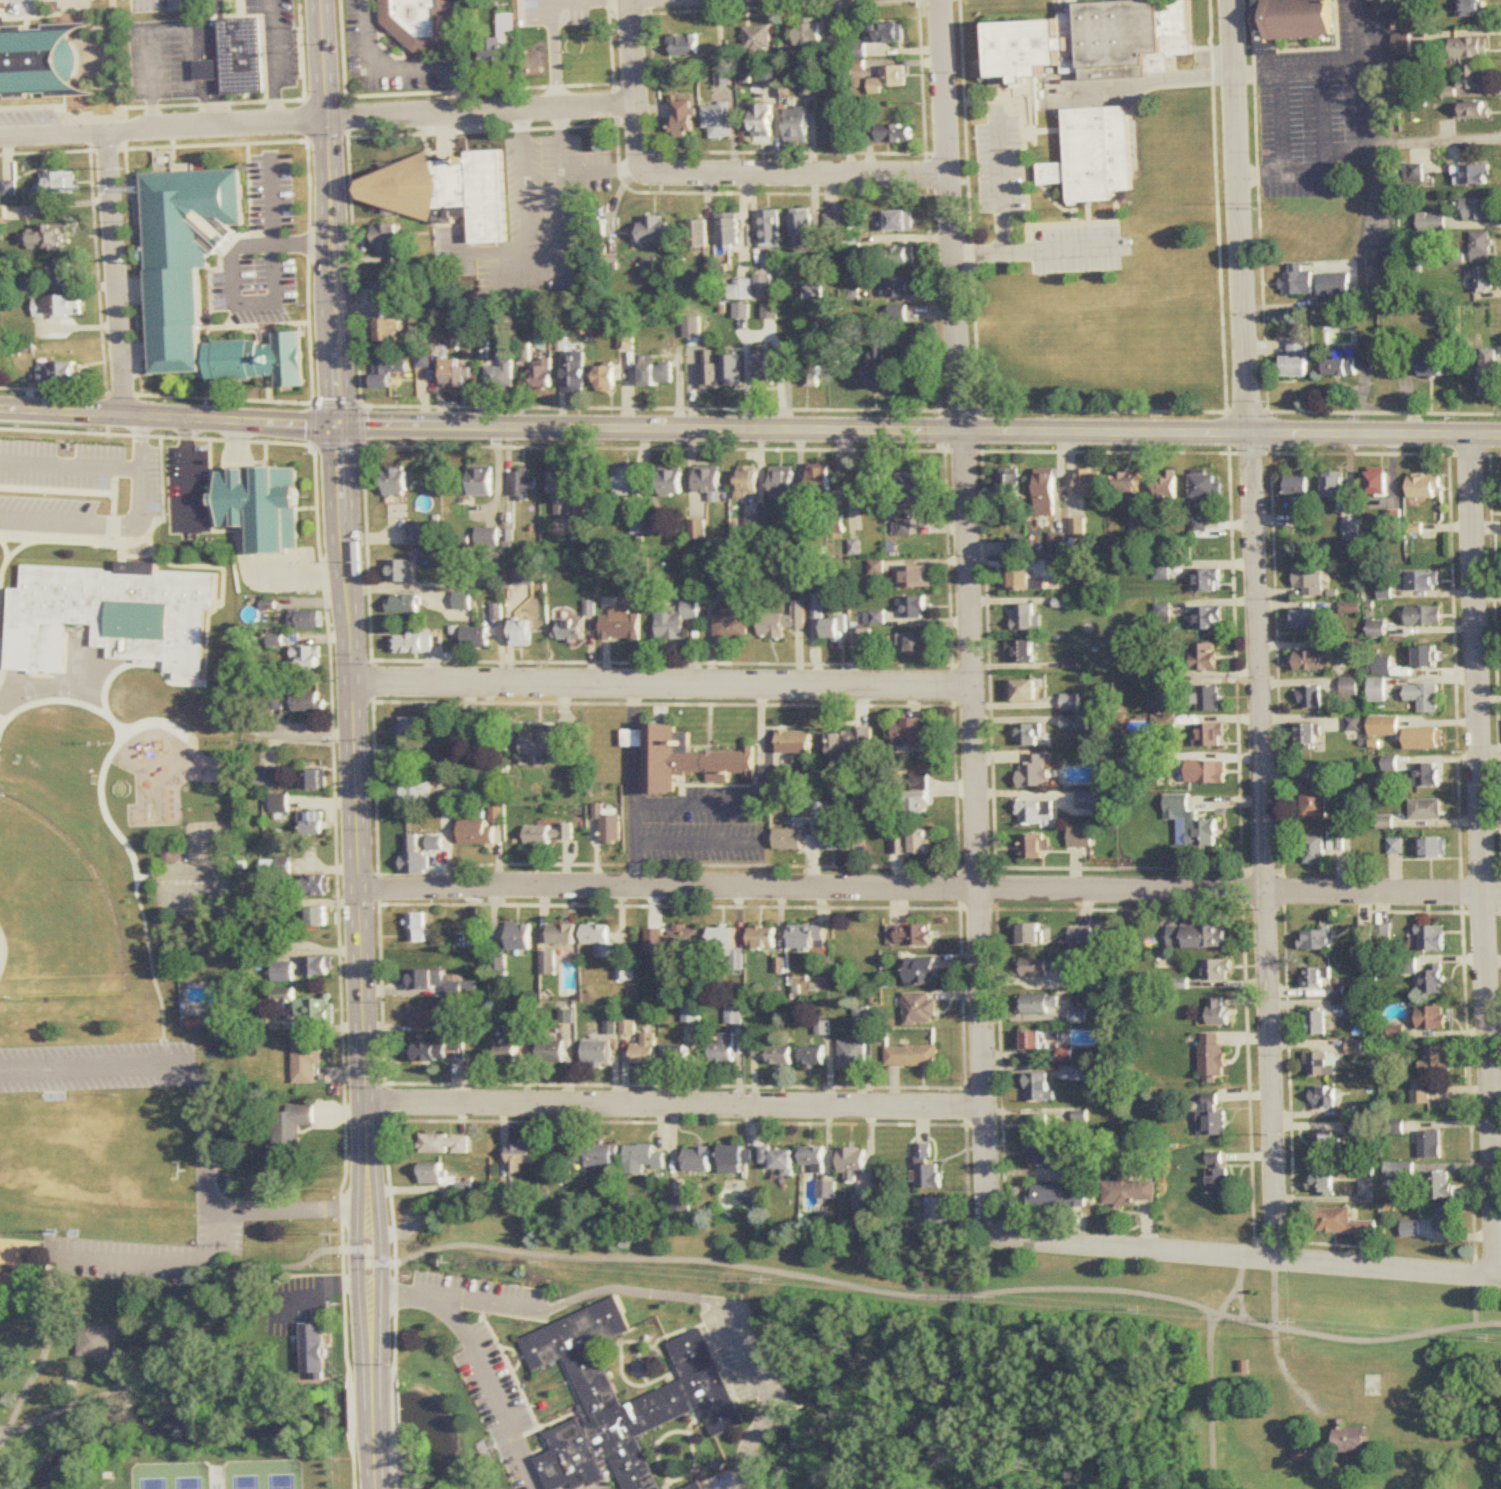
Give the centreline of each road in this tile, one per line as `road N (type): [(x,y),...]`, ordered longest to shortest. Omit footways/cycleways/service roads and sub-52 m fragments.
road 1 (residential): [(1231,0),(1267,892),(1273,1259)]
road 2 (residential): [(940,0),(997,1233)]
road 3 (tertiary): [(1500,436),(336,425)]
road 4 (residential): [(1500,893),(355,886)]
road 5 (residential): [(1471,436),(1494,1277)]
road 6 (secondary): [(366,1157),(336,425)]
road 7 (residential): [(974,688),(348,677)]
road 8 (residential): [(987,1108),(364,1102)]
road 9 (residential): [(1500,1278),(997,1233)]
road 10 (tertiary): [(336,425),(0,410)]
road 11 (residential): [(0,139),(325,119)]
road 12 (residential): [(325,119),(637,108)]
road 13 (residential): [(951,176),(677,175),(644,164)]
road 14 (secondary): [(336,425),(325,119)]
road 15 (residential): [(112,133),(123,416)]
road 16 (secondary): [(366,1157),(355,1250),(371,1363)]
road 17 (secondary): [(371,1363),(380,1264),(366,1157)]
road 18 (residential): [(629,0),(644,164)]

